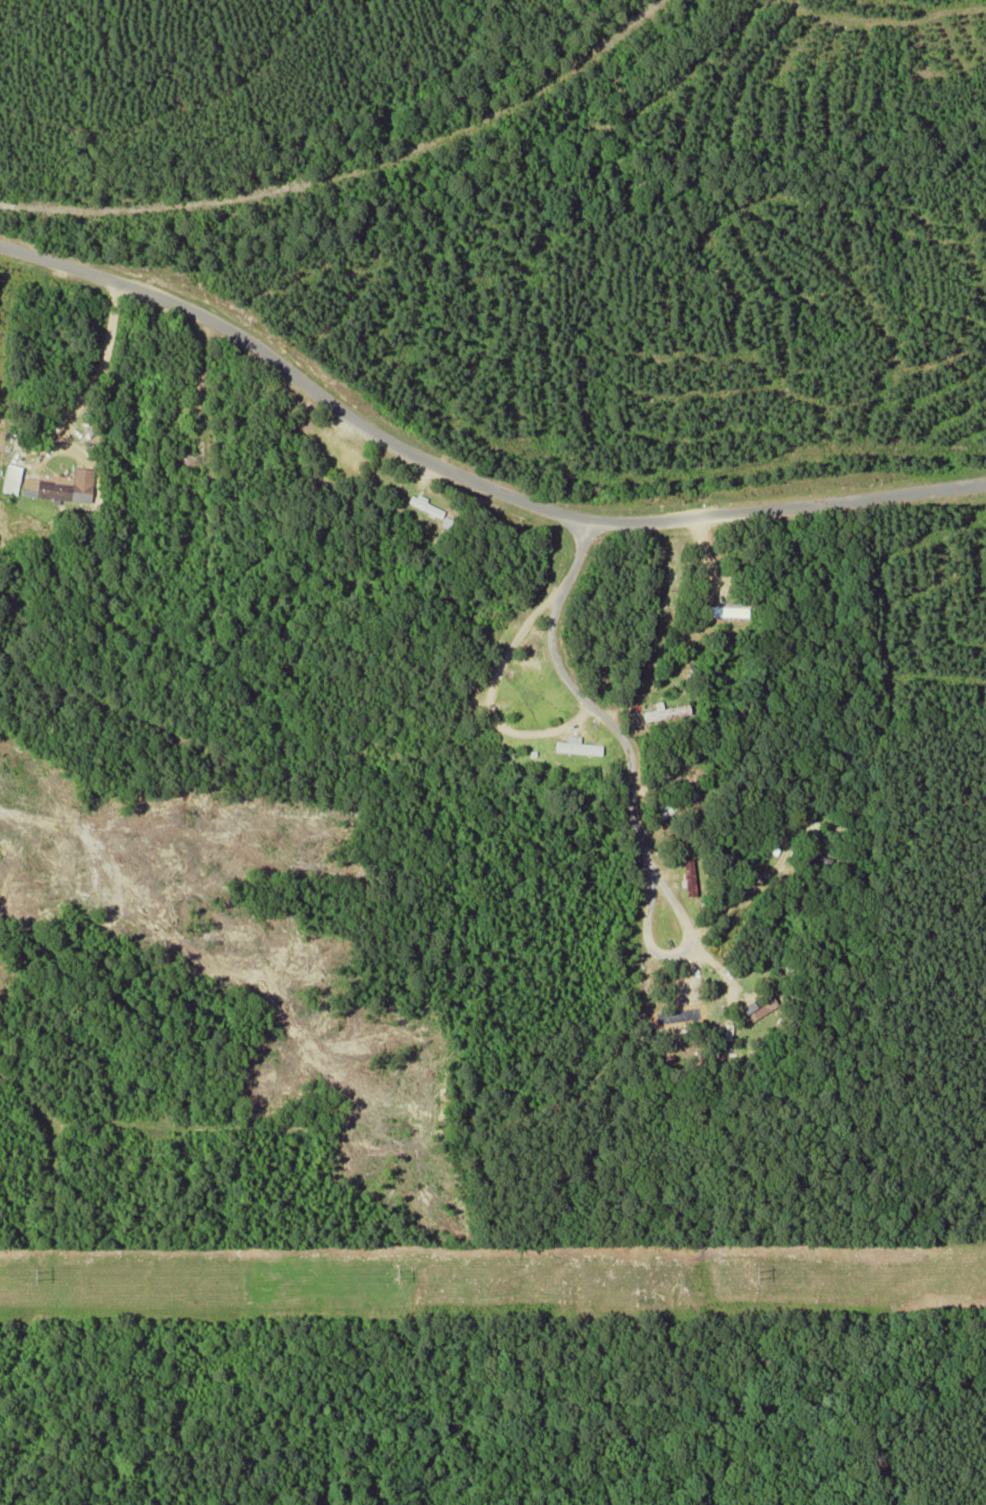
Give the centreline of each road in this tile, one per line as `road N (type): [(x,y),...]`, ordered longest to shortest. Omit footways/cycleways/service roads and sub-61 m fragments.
road 1 (residential): [(985,484),(706,516),(590,520),(425,459),(357,423),(232,330),(162,297),(0,245)]
road 2 (residential): [(554,611),(563,588),(527,618),(488,701),(491,715),(517,732),(577,718),(583,701),(551,649),(554,611)]

